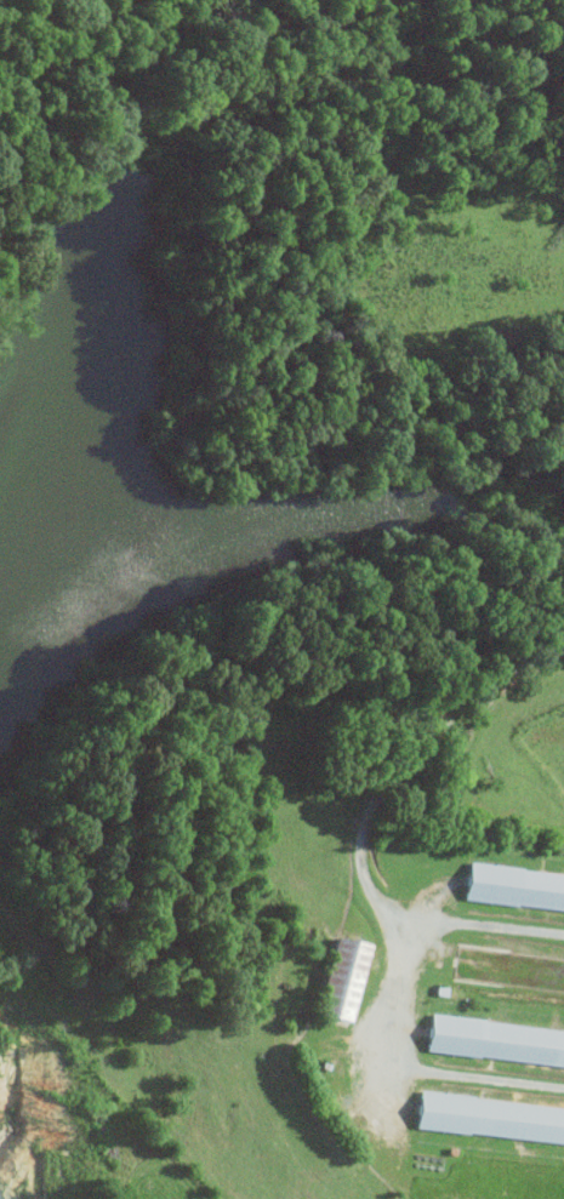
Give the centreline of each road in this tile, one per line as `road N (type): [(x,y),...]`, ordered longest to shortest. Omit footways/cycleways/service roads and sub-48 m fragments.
road 1 (residential): [(563,649),(528,660),(475,698),(433,809)]

